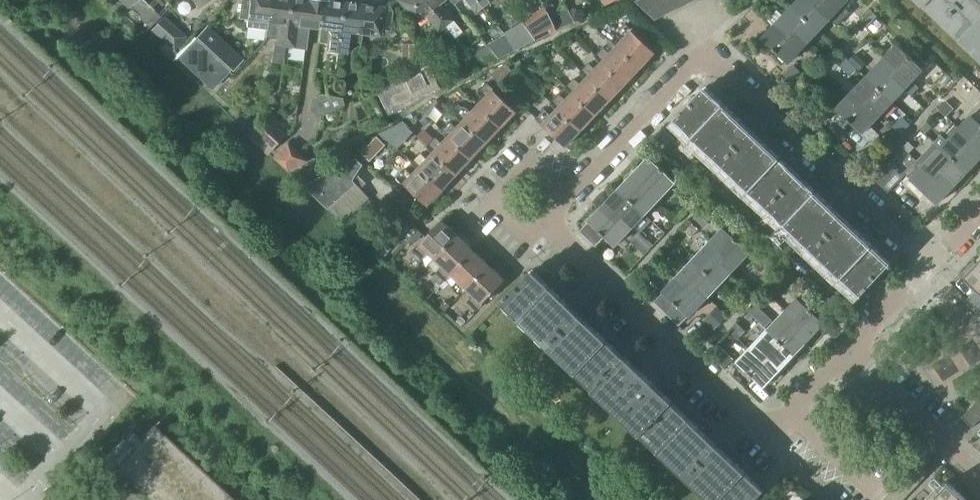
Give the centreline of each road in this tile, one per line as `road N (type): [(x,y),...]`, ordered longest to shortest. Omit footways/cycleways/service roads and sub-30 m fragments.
road 1 (residential): [(563,200),(705,61),(720,65),(926,264)]
road 2 (residential): [(791,412),(771,425),(753,419),(542,222)]
road 3 (residential): [(979,478),(845,352)]
road 4 (residential): [(542,222),(524,230),(501,209),(501,195),(522,173),(537,175),(563,200)]
road 5 (residential): [(926,264),(845,352)]

